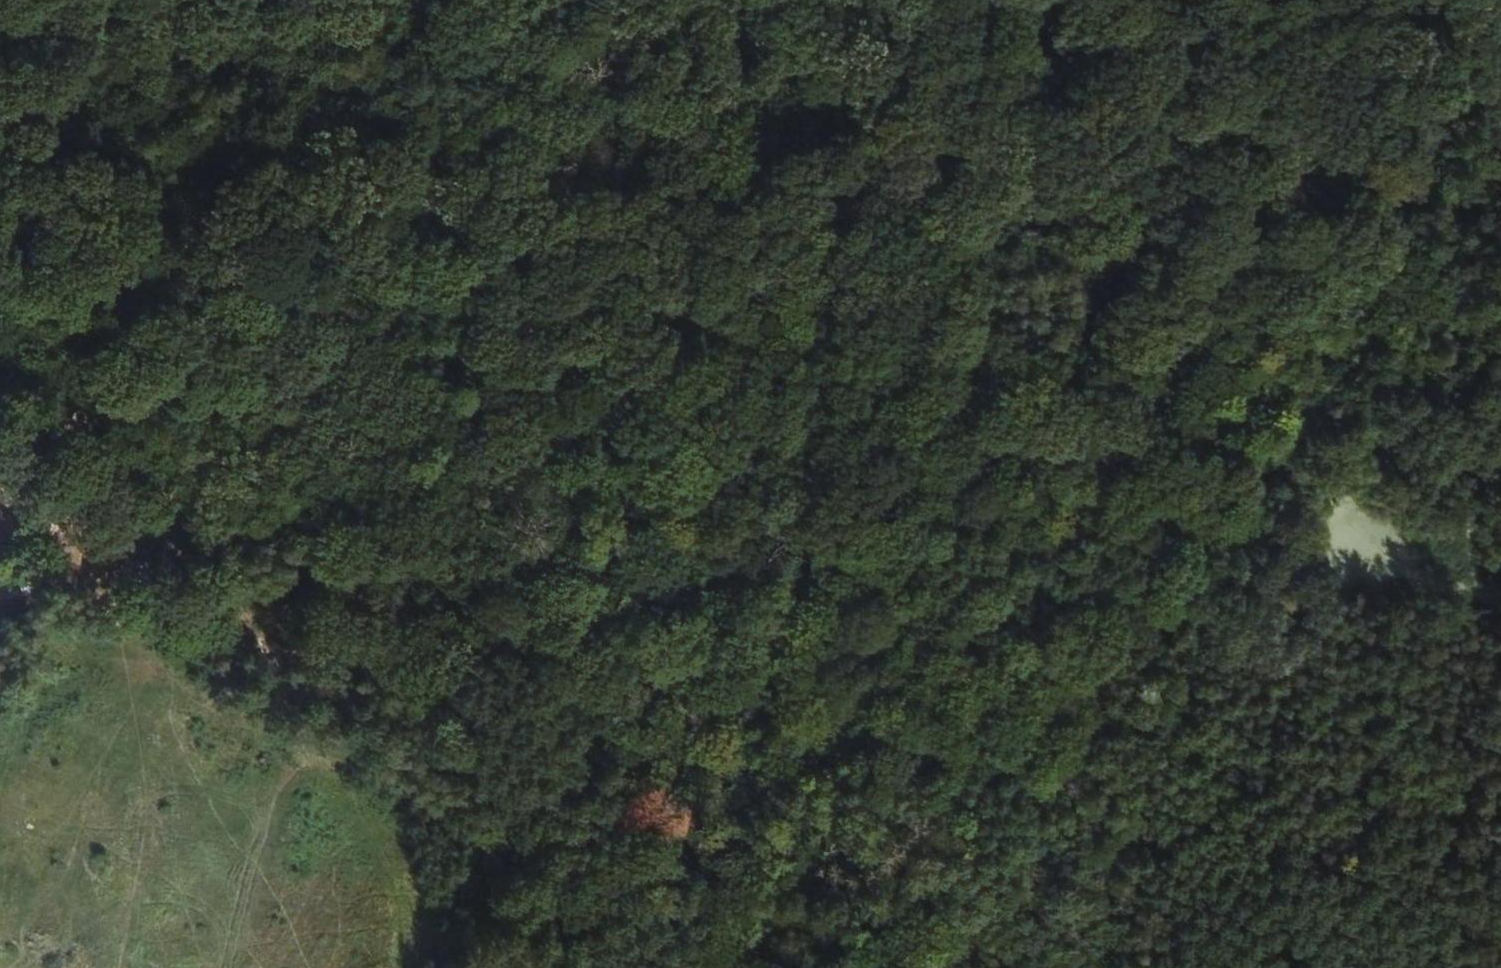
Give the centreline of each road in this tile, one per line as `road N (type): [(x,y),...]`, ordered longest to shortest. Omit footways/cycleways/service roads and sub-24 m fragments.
road 1 (track): [(981,967),(1287,459),(1450,109),(1500,53)]
road 2 (unclassified): [(0,587),(191,543),(407,506)]

